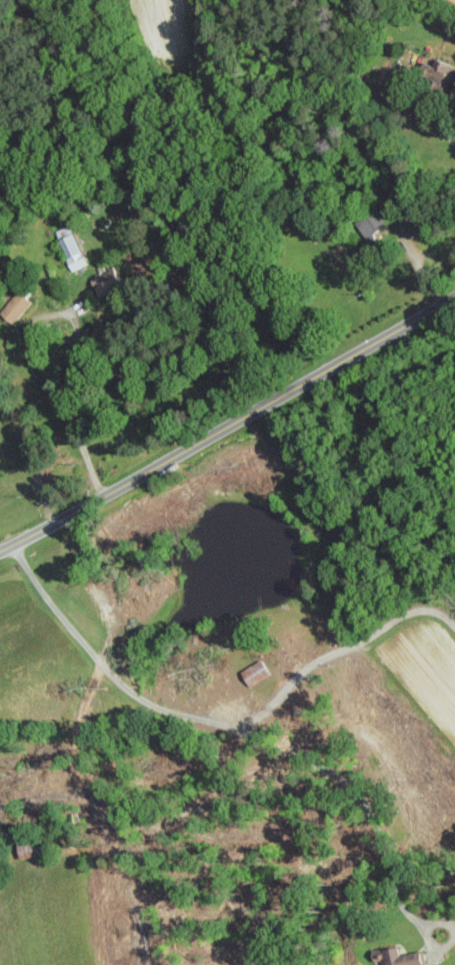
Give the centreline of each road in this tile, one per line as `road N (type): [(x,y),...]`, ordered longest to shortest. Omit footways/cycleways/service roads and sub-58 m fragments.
road 1 (secondary): [(0,550),(454,296)]

